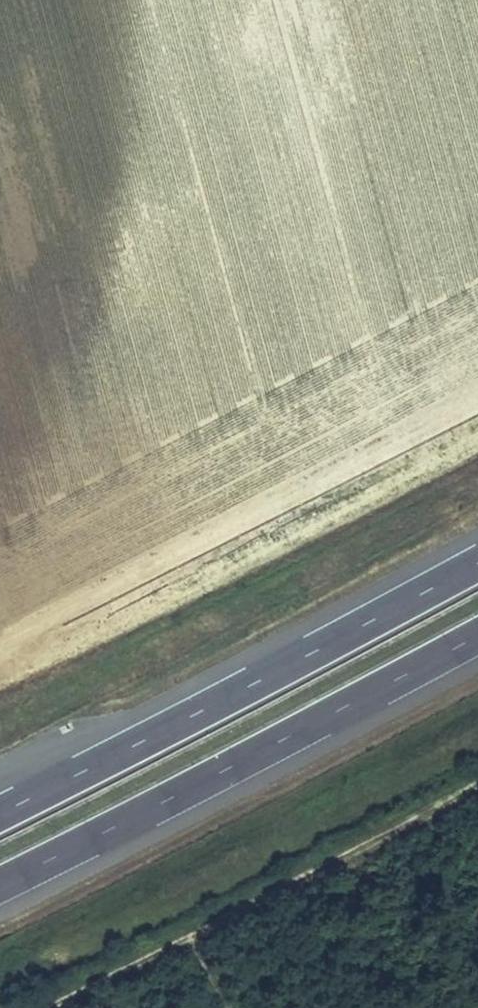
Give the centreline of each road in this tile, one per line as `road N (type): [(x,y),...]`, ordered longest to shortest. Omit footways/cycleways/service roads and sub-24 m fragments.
road 1 (motorway): [(477,564),(0,814)]
road 2 (motorway): [(0,886),(477,636)]
road 3 (track): [(41,1007),(227,920),(477,785)]

